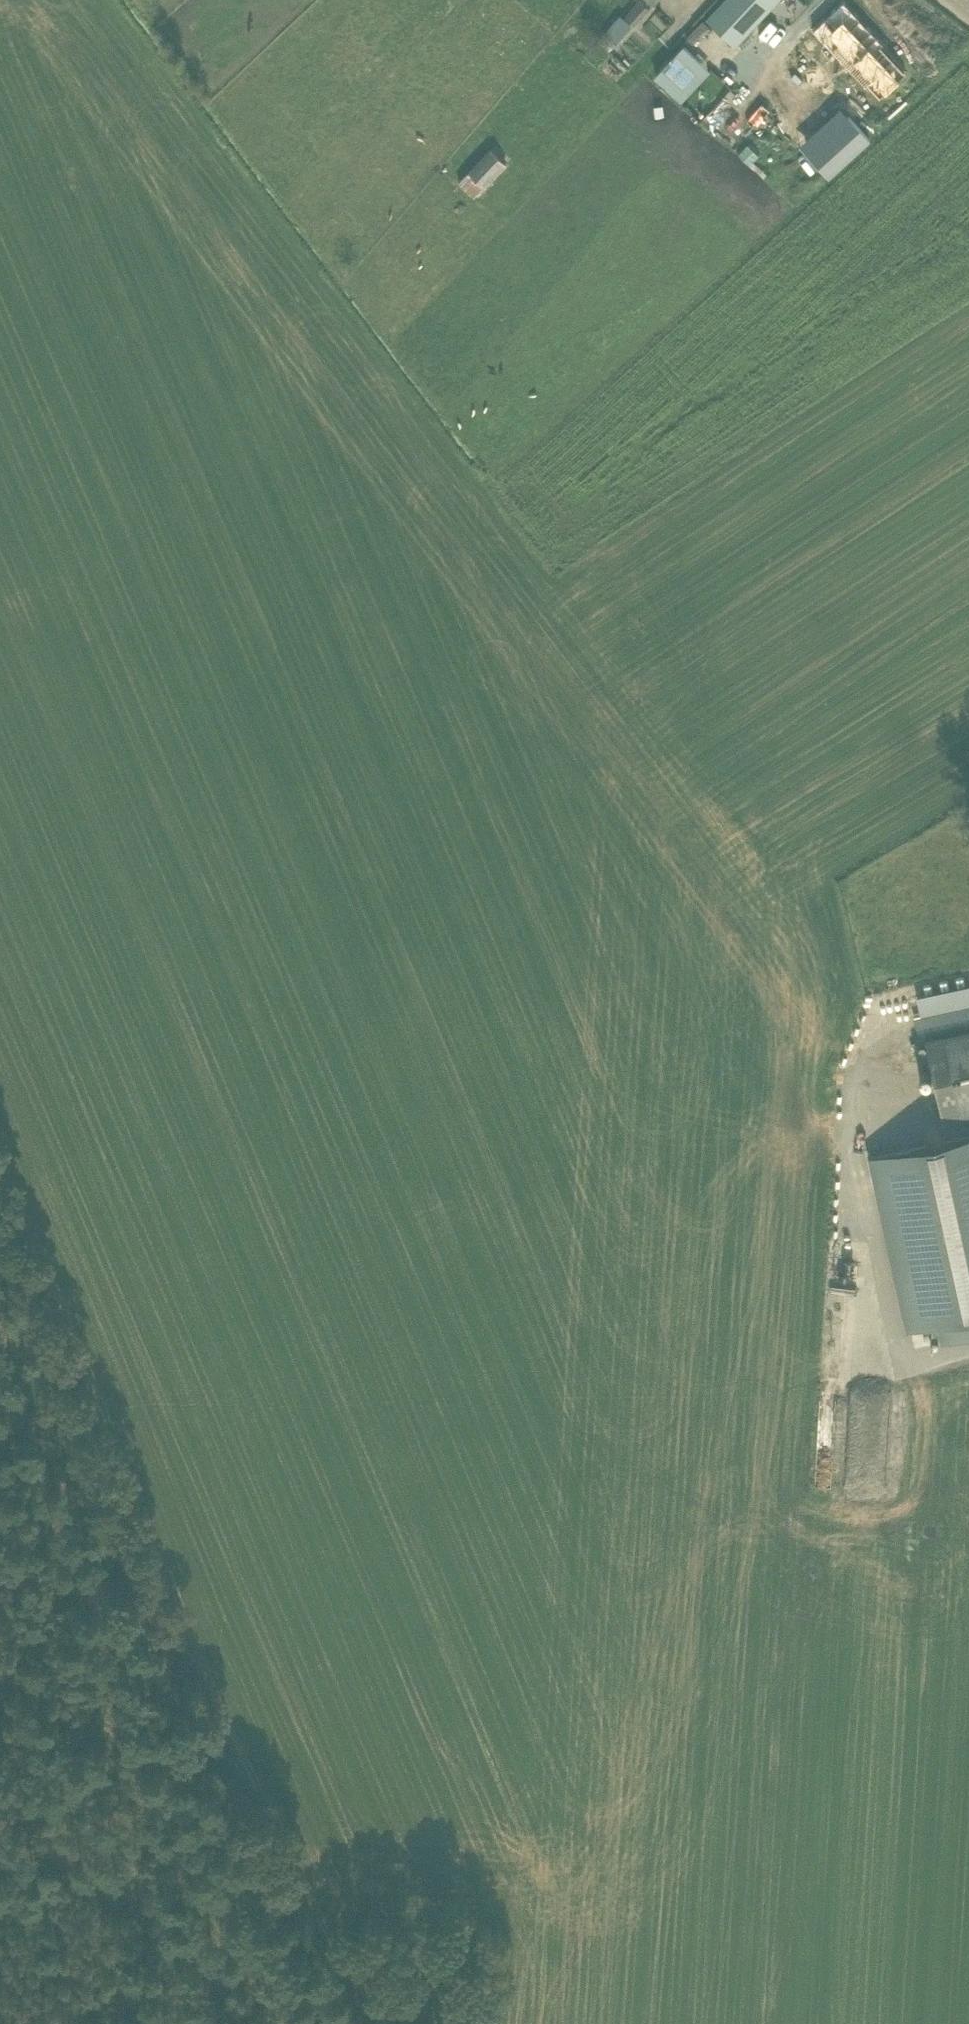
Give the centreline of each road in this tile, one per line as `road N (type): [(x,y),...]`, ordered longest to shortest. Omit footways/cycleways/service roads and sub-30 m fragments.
road 1 (track): [(362,2023),(0,1190)]

